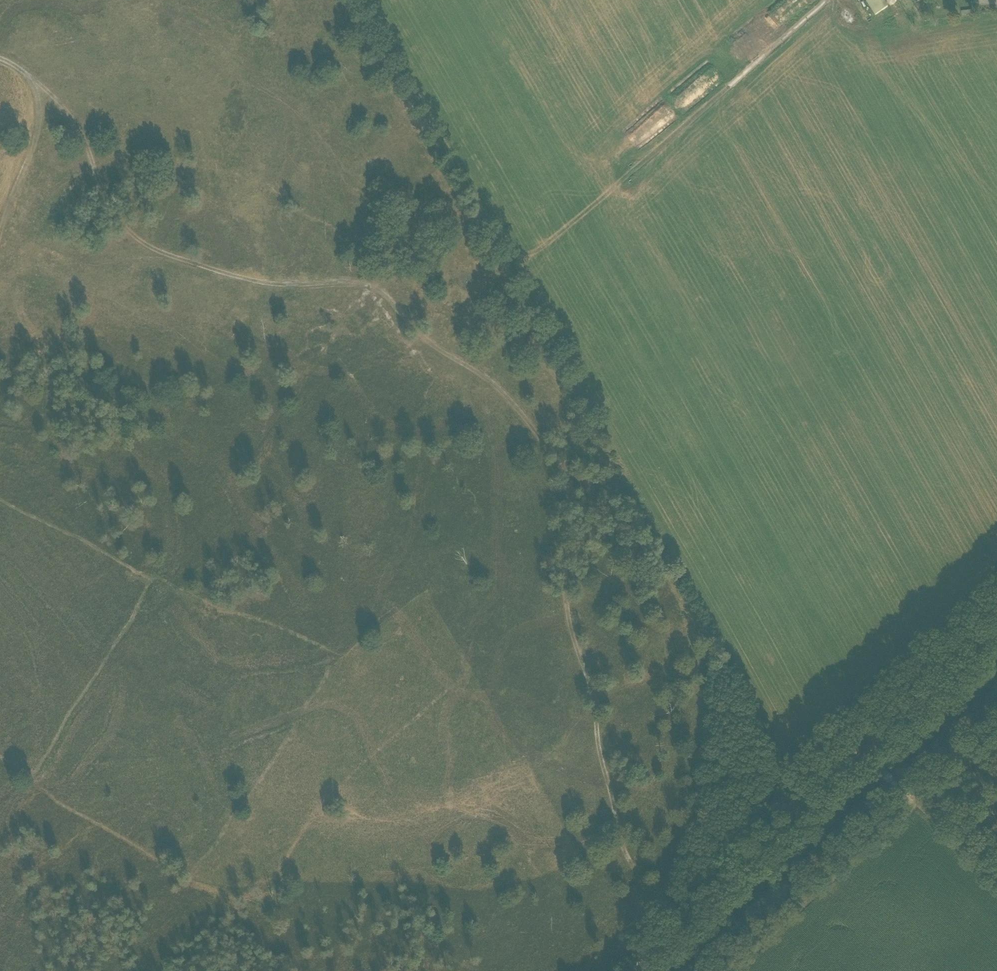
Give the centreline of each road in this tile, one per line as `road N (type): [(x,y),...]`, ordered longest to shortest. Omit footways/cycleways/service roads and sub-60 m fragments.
road 1 (track): [(633,970),(878,747)]
road 2 (unclassified): [(878,747),(996,639)]

